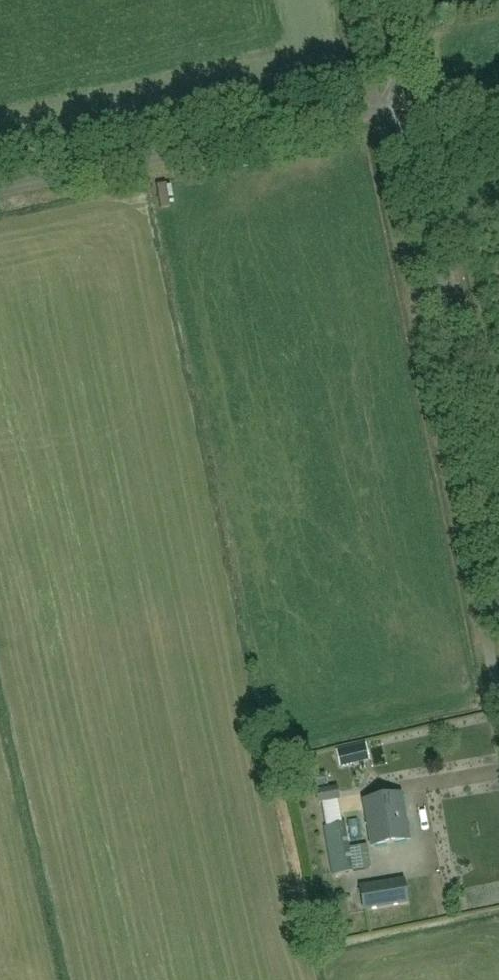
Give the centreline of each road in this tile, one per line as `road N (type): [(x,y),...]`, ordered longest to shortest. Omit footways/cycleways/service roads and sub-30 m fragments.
road 1 (unclassified): [(498,567),(404,105)]
road 2 (unclassified): [(0,191),(404,105)]

